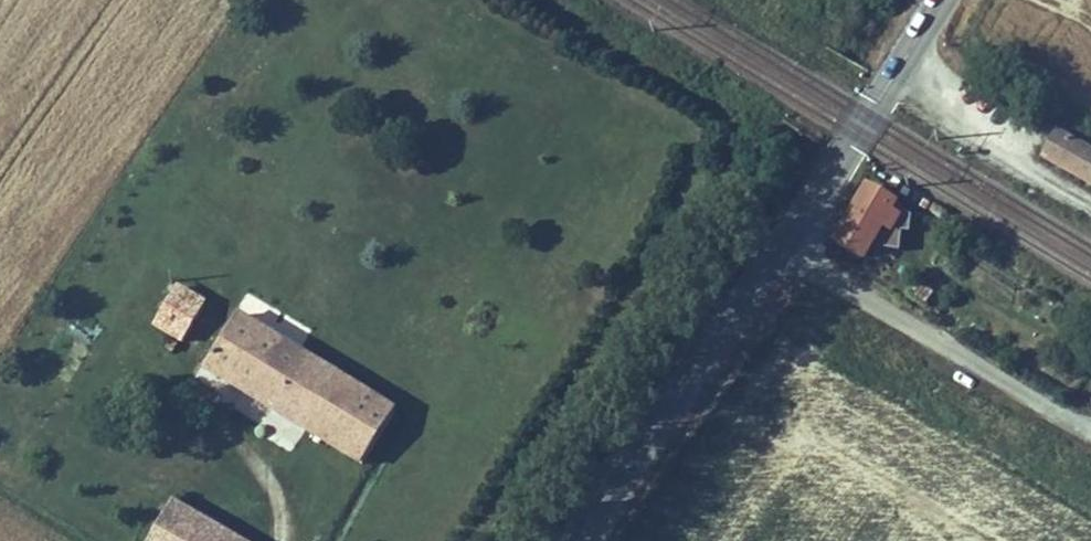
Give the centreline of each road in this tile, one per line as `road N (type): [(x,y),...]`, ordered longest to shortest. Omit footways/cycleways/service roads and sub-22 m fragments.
road 1 (unclassified): [(784,248),(1090,426)]
road 2 (tertiary): [(595,540),(784,248)]
road 3 (tertiary): [(784,248),(945,0)]

